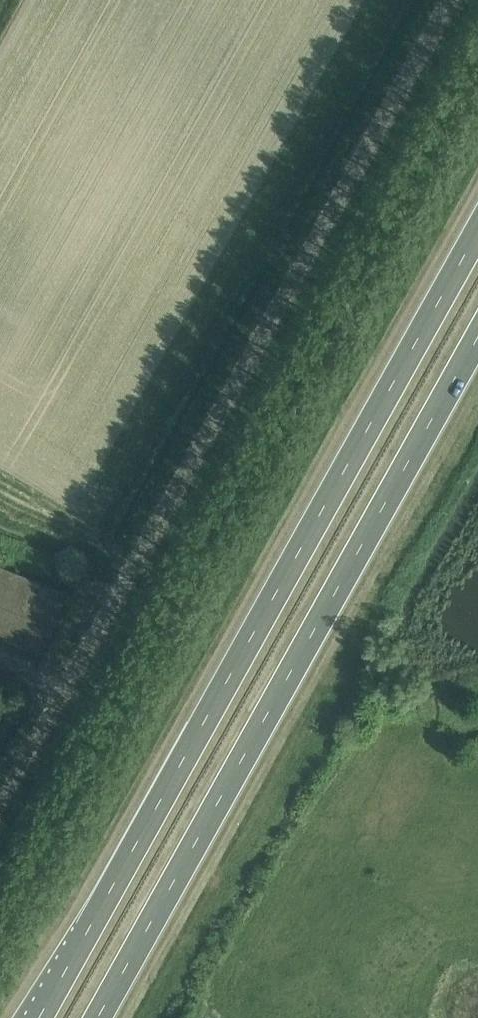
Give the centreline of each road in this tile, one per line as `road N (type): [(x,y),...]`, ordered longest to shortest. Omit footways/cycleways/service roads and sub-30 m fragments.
road 1 (unclassified): [(0,802),(449,0)]
road 2 (trunk): [(477,231),(39,1017)]
road 3 (trunk): [(98,1017),(477,337)]

